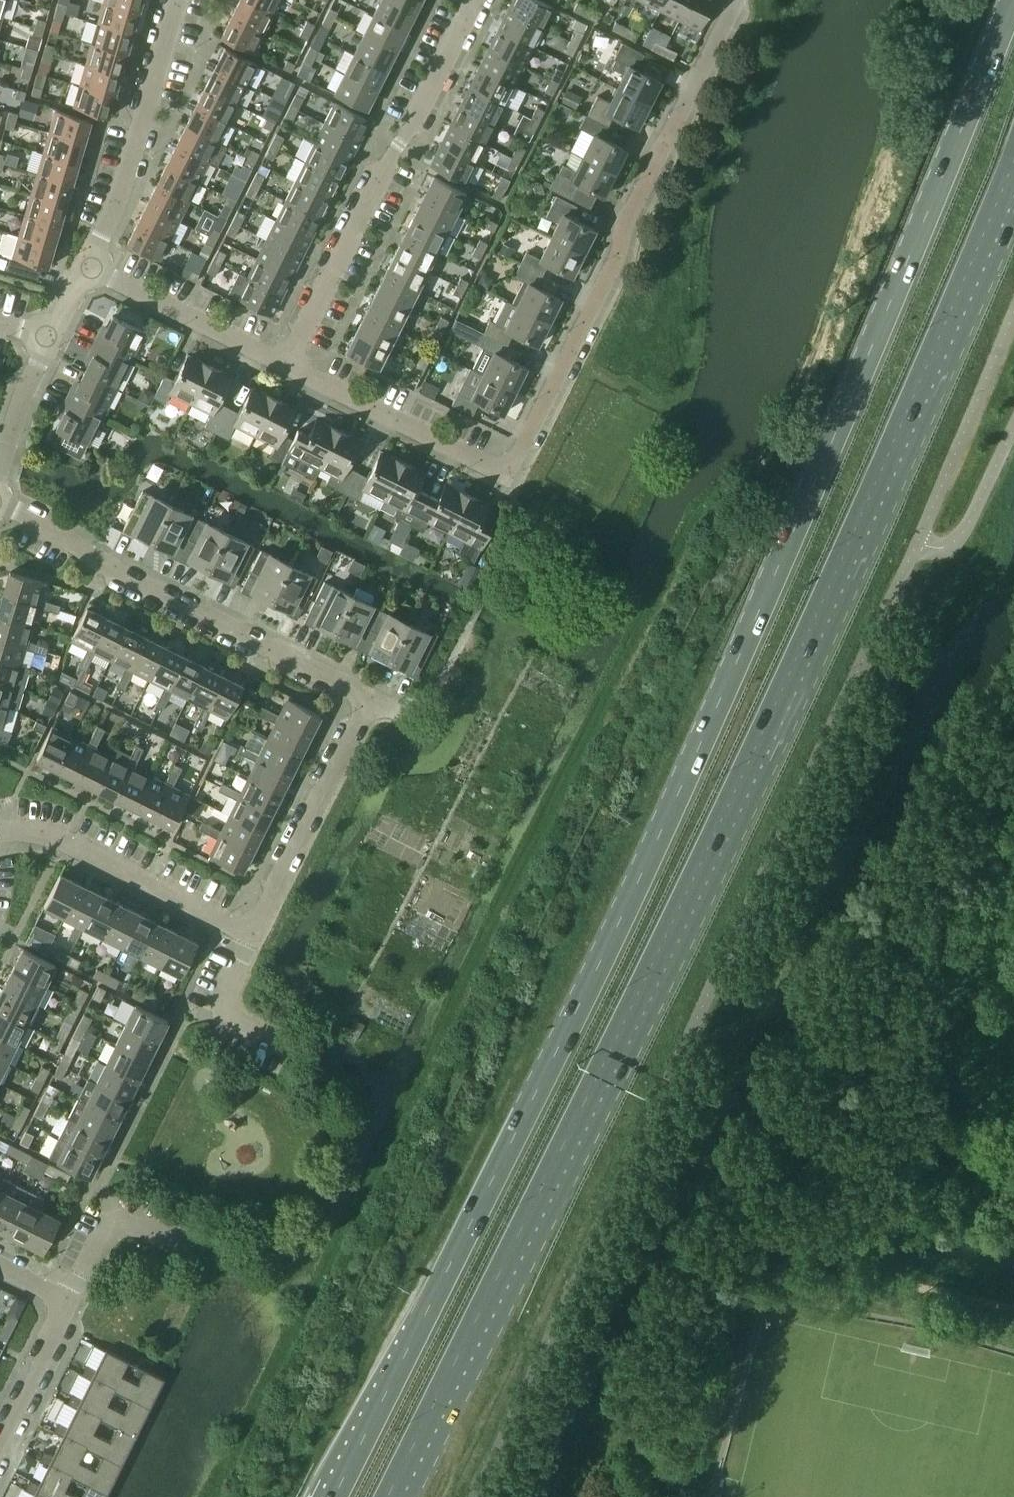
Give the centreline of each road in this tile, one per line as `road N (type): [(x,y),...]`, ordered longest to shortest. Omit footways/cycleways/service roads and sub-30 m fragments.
road 1 (primary): [(1013,0),(683,789),(333,1496)]
road 2 (primary): [(388,1496),(744,785),(1013,186)]
road 3 (residential): [(0,838),(42,832),(241,943),(364,710),(358,696),(0,508)]
road 4 (residential): [(286,370),(504,478),(732,0)]
road 5 (residential): [(286,370),(473,0)]
road 6 (residential): [(89,273),(120,203),(179,0)]
road 7 (residential): [(89,273),(286,370)]
road 8 (unclassified): [(0,1443),(70,1302)]
road 9 (residential): [(0,467),(49,338)]

